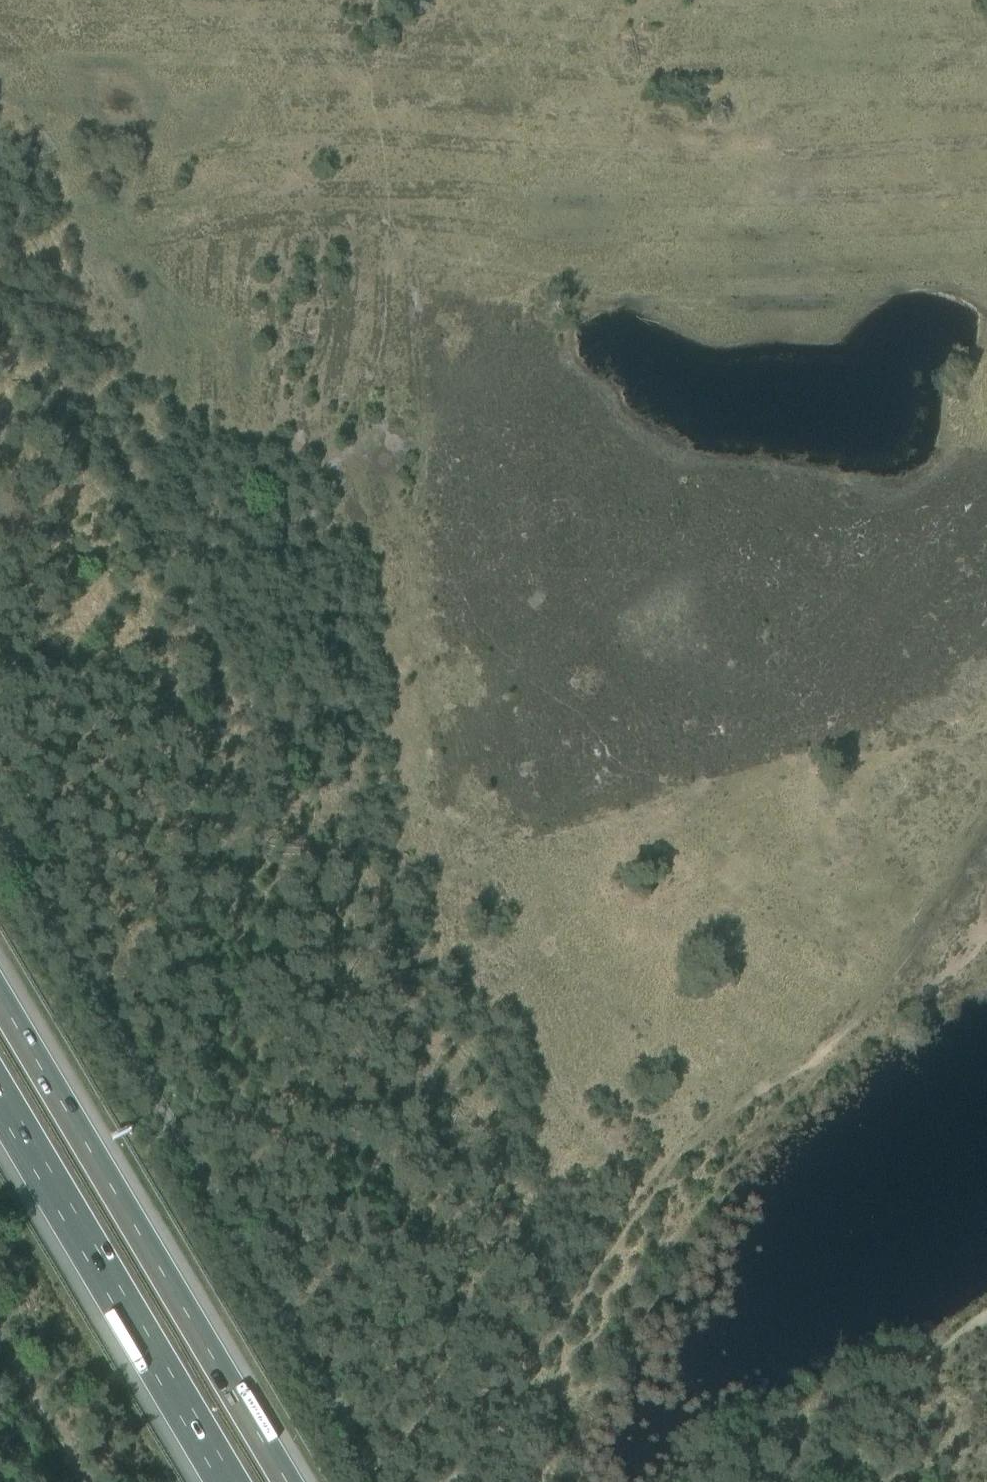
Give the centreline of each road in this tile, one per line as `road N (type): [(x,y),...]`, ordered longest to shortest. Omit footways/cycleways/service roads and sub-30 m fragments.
road 1 (motorway): [(287,1481),(0,1000)]
road 2 (motorway): [(0,1099),(227,1481)]
road 3 (track): [(0,1342),(84,1481)]

